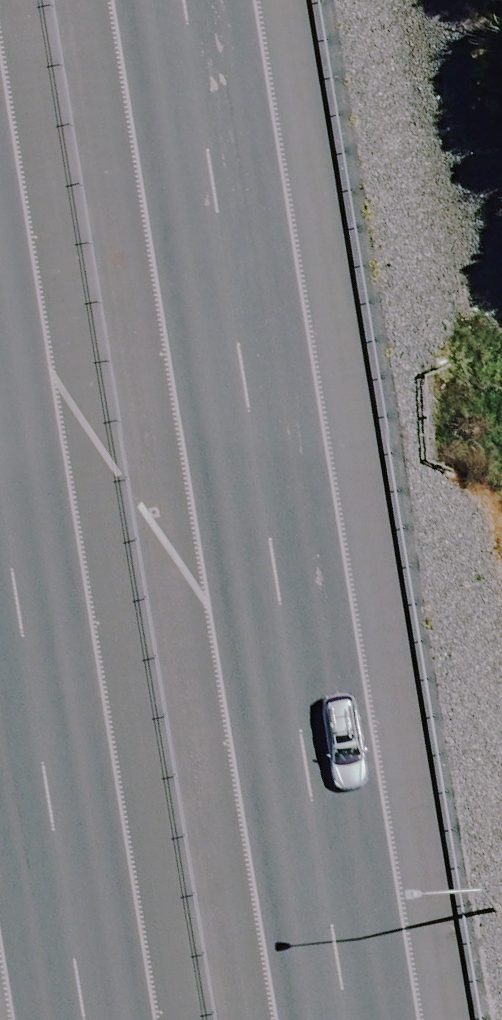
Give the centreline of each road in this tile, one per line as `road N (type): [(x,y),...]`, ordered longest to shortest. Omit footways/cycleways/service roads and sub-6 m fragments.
road 1 (motorway): [(188,0),(352,1019)]
road 2 (motorway): [(121,1019),(0,317)]

